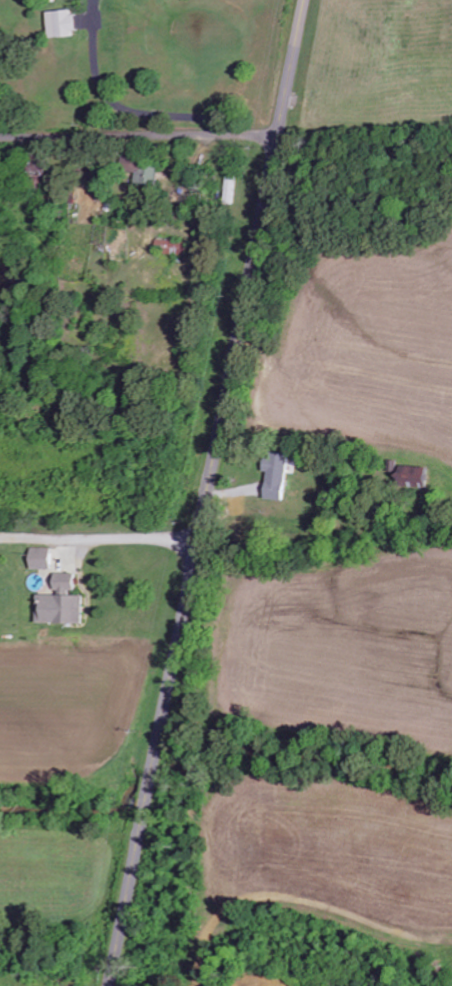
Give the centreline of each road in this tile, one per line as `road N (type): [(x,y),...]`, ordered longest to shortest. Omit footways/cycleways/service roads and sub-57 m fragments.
road 1 (secondary): [(109,985),(307,0)]
road 2 (track): [(111,975),(188,982),(201,870),(306,851),(364,851),(451,875)]
road 3 (residential): [(0,138),(280,135)]

